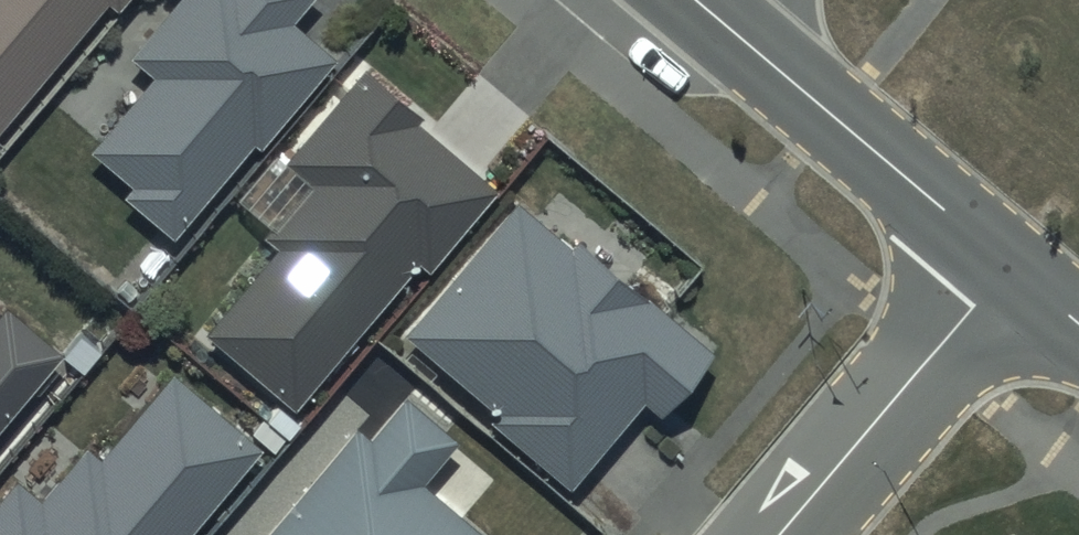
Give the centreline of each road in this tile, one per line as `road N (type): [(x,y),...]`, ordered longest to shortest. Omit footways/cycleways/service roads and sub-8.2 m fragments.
road 1 (unclassified): [(690,0),(1009,271)]
road 2 (residential): [(1009,271),(782,534)]

